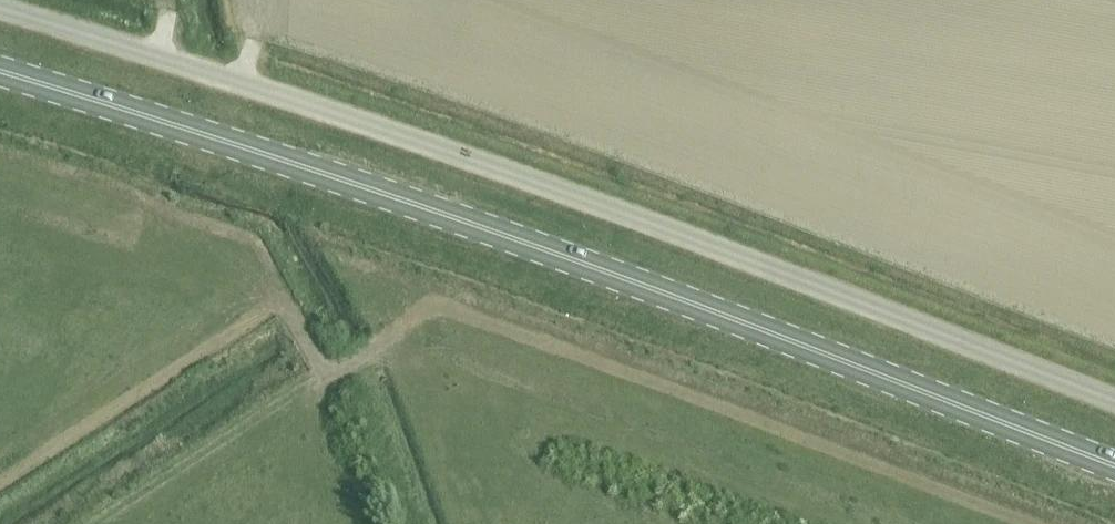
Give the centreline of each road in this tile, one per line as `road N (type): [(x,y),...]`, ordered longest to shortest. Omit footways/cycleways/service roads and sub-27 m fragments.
road 1 (primary): [(0,71),(641,284),(1114,467)]
road 2 (unclassified): [(0,13),(606,210),(1114,406)]

